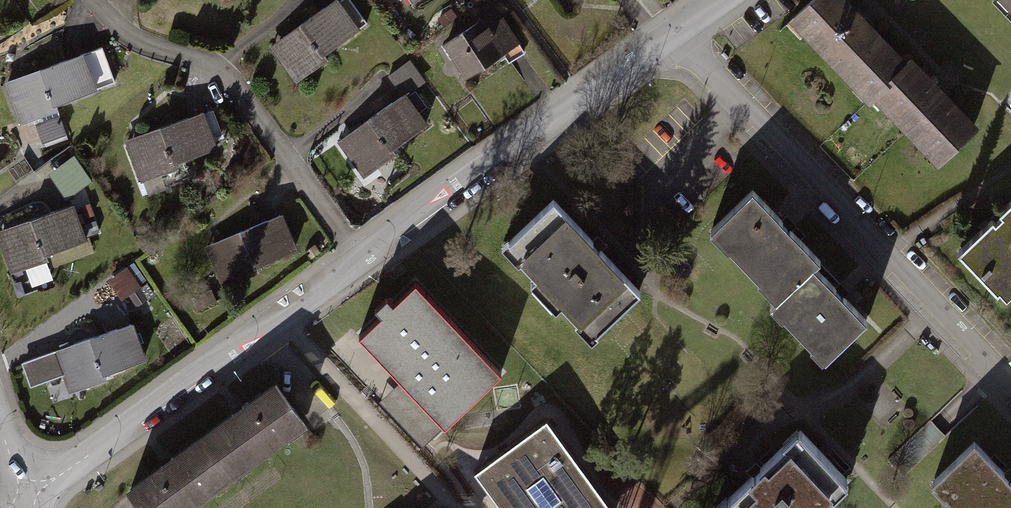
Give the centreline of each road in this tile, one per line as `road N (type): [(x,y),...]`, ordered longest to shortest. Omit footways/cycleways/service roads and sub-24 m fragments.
road 1 (residential): [(1010,387),(681,38)]
road 2 (residential): [(32,501),(357,260)]
road 3 (residential): [(357,260),(681,38)]
road 4 (residential): [(357,260),(223,84),(122,36),(86,0)]

